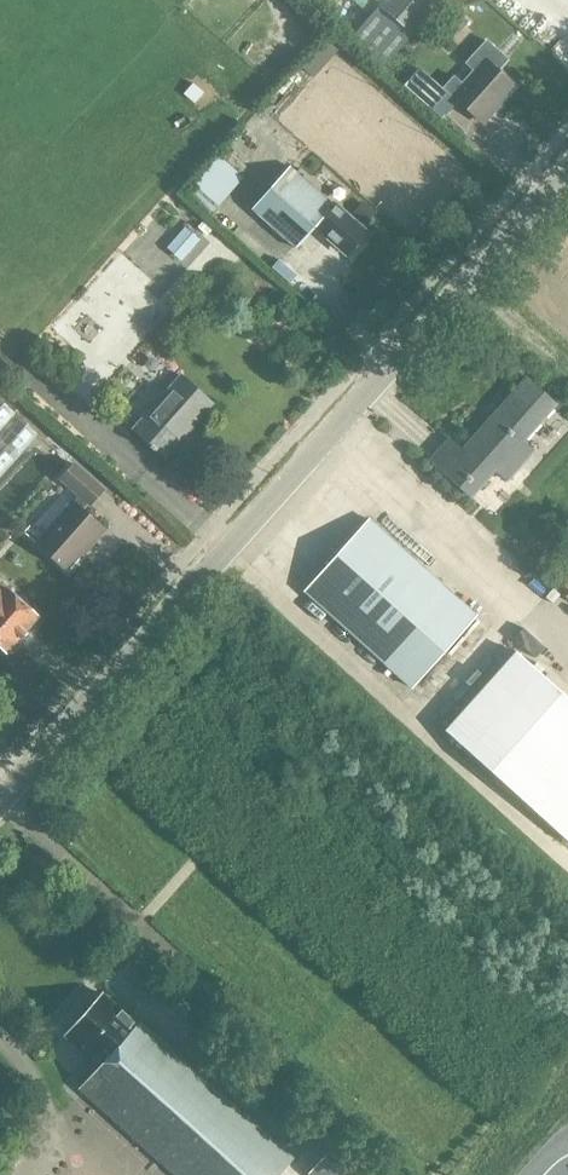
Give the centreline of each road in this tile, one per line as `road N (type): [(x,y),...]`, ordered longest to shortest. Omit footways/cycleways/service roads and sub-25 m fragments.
road 1 (tertiary): [(0,801),(567,166)]

